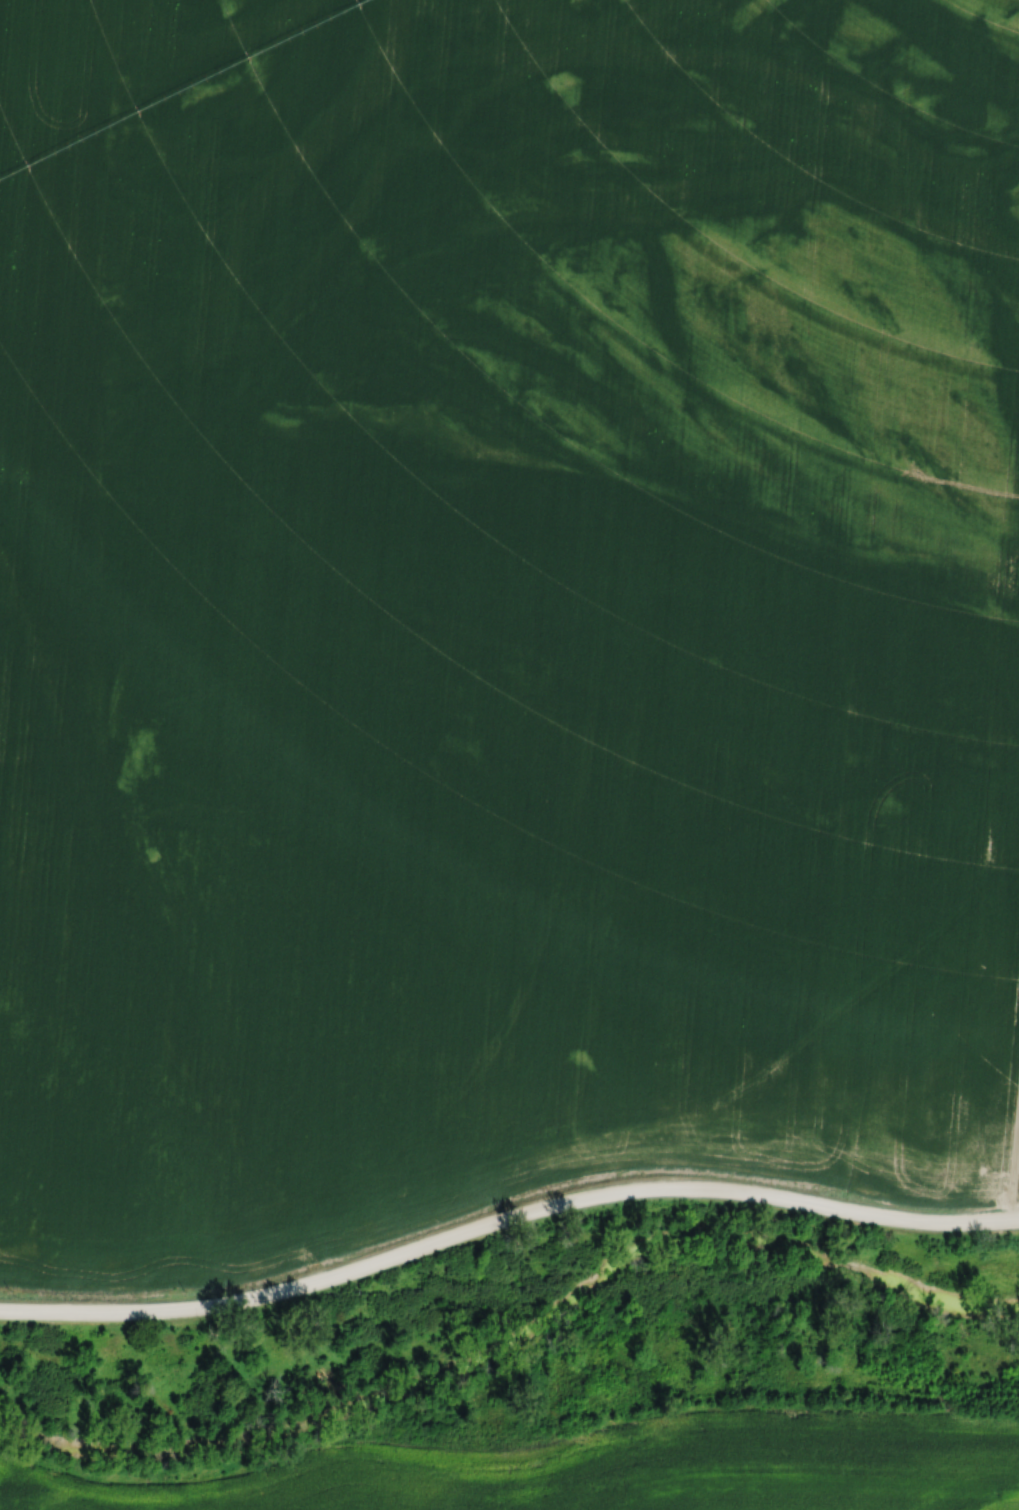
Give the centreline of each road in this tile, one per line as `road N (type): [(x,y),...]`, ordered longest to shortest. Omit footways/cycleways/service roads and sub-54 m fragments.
road 1 (residential): [(0,1315),(235,1308),(333,1284),(570,1204),(657,1191),(731,1194),(936,1228),(1018,1225)]

